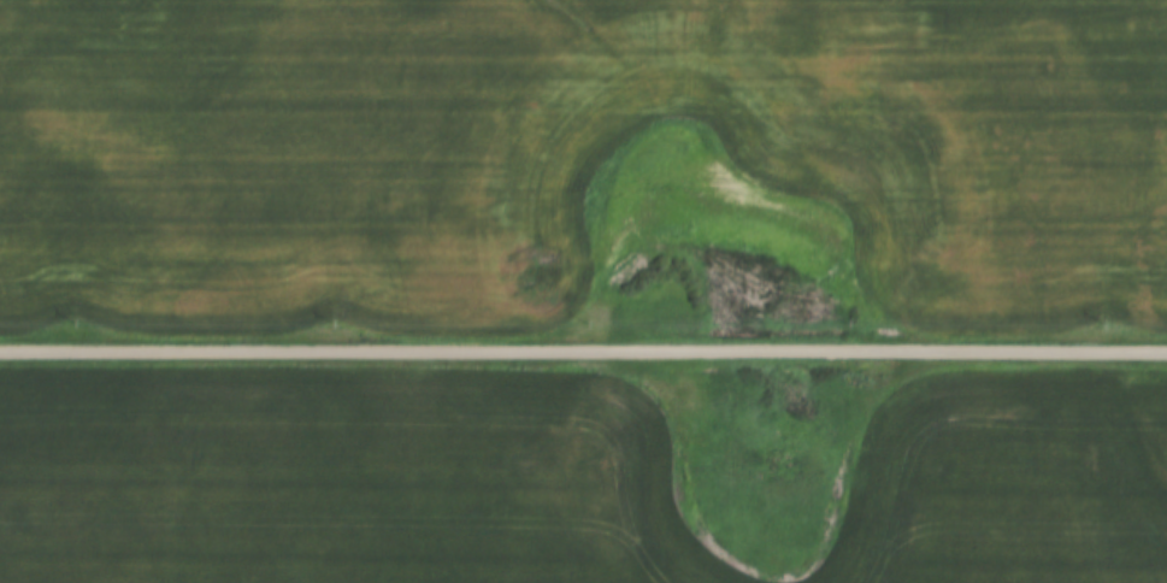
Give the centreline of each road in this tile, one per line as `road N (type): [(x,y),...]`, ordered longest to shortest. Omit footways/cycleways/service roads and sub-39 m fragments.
road 1 (residential): [(1166,340),(0,342)]

